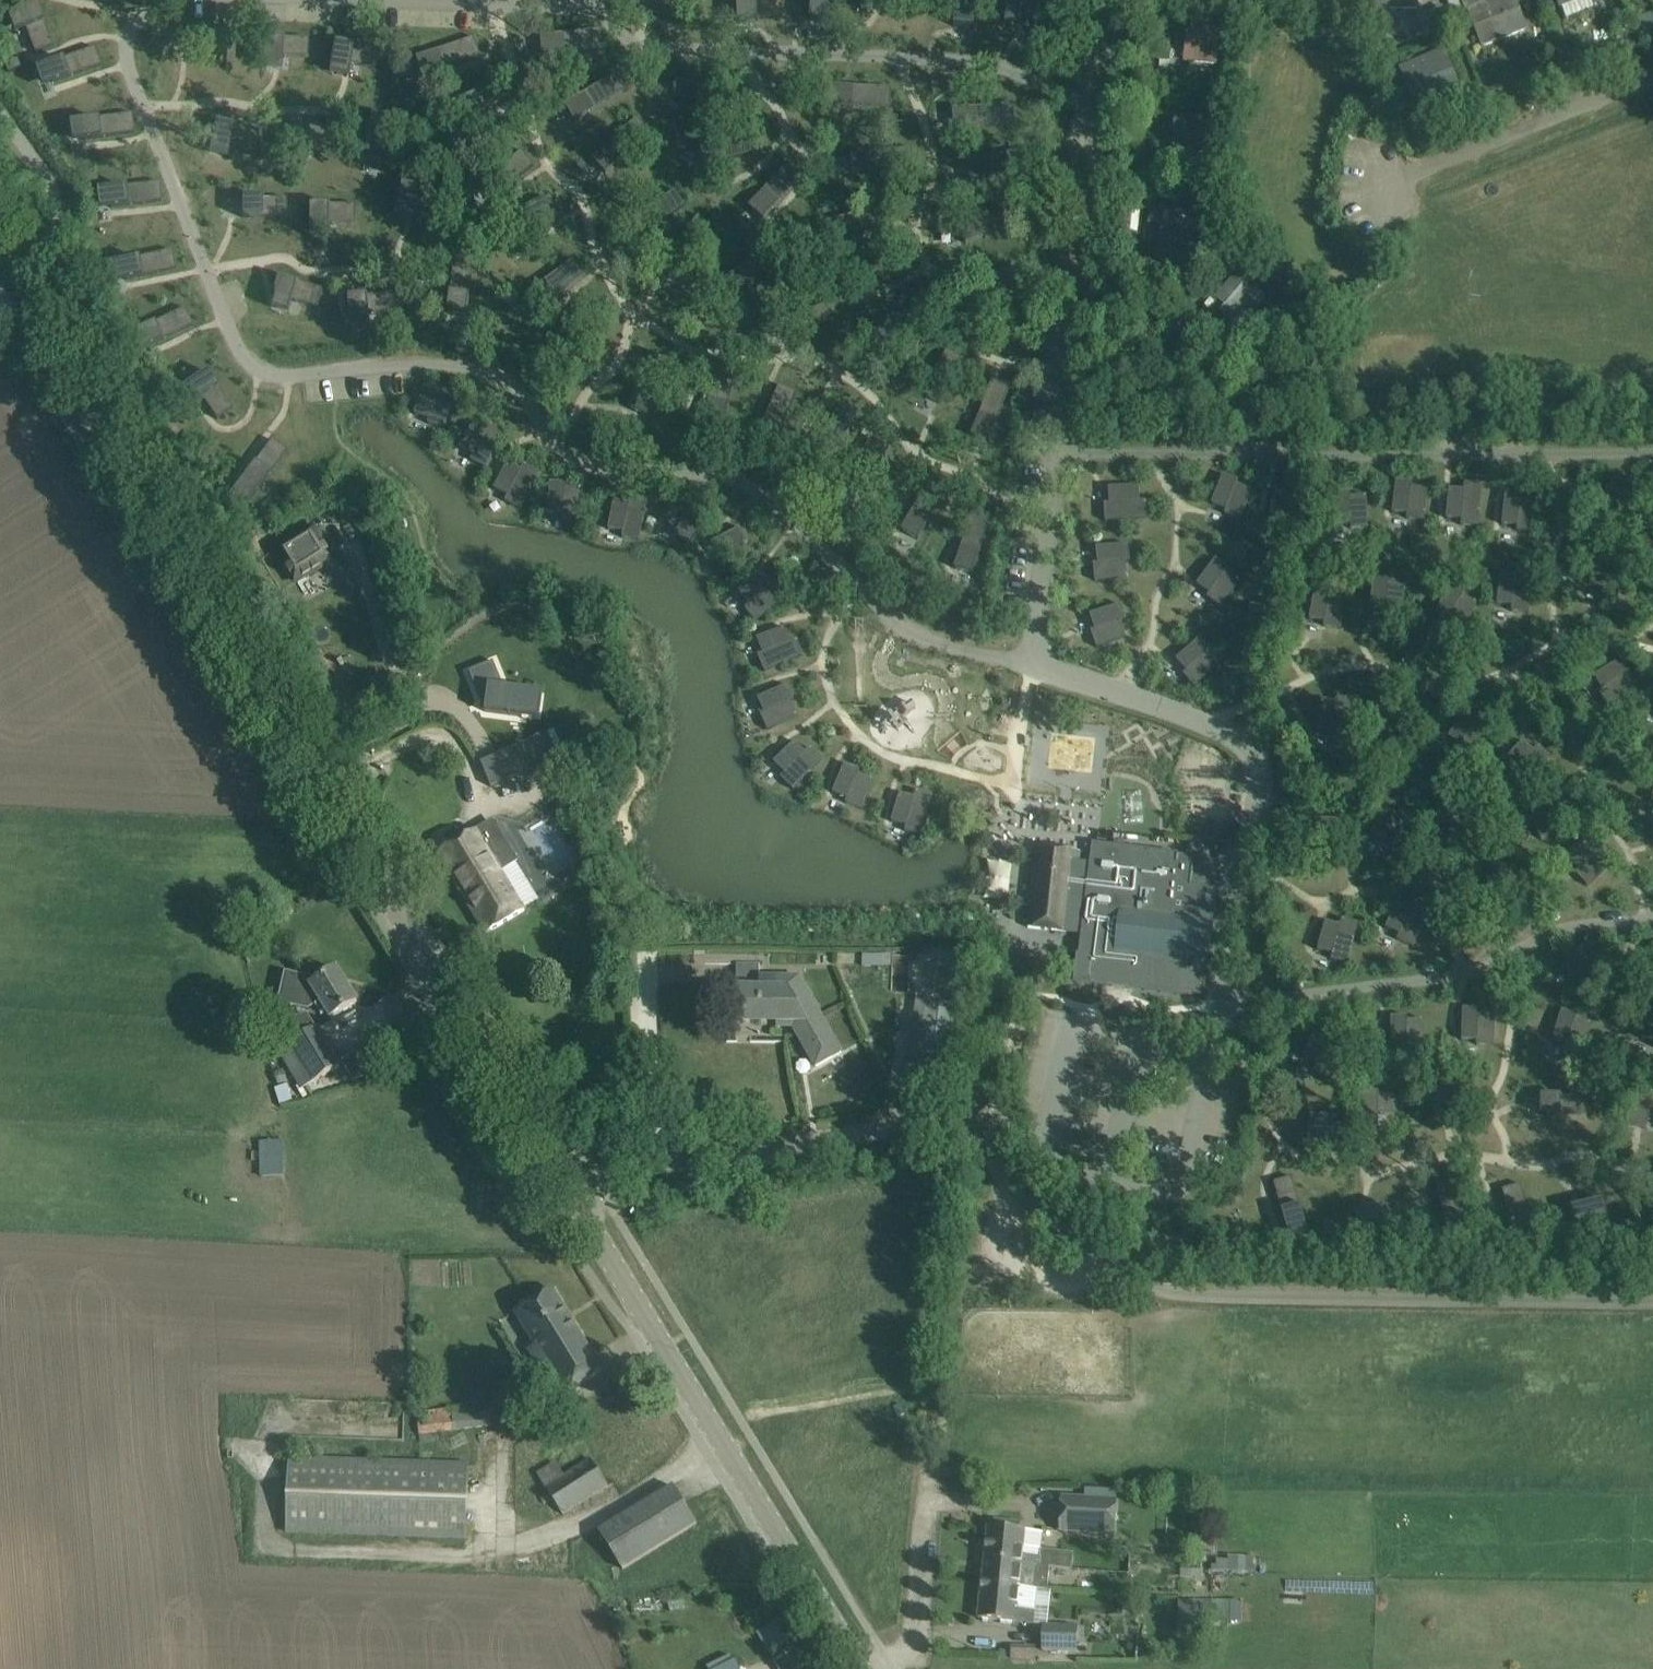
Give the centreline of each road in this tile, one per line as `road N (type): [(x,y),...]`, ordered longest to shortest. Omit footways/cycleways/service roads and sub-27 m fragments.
road 1 (unclassified): [(1652,1300),(1159,1290),(1080,1247),(961,1129),(916,1123),(567,1187)]
road 2 (tertiary): [(567,1187),(17,288)]
road 3 (tertiary): [(862,1668),(567,1187)]

